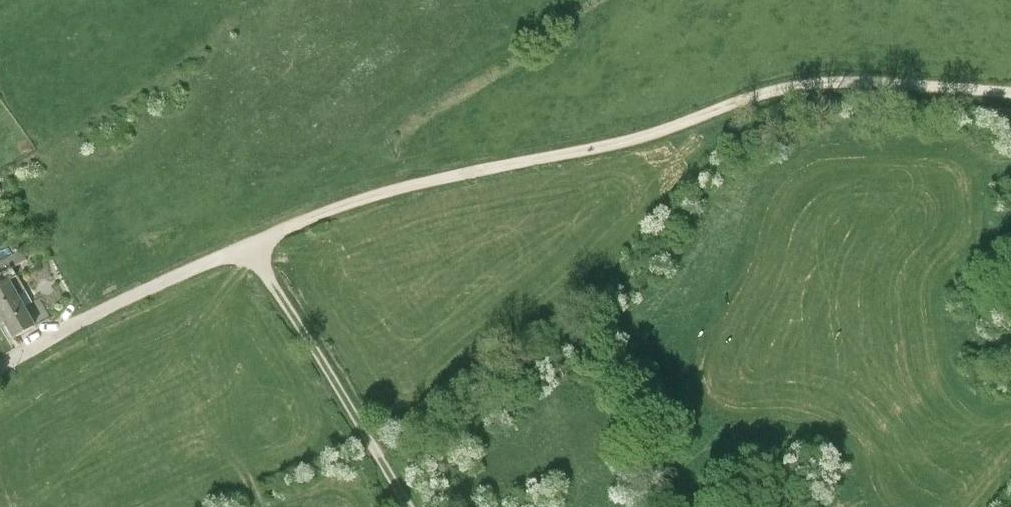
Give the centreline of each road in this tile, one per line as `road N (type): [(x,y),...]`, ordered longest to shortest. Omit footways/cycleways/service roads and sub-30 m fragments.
road 1 (track): [(100,312),(329,213),(609,147),(751,94),(848,82),(1010,92)]
road 2 (track): [(252,247),(406,506)]

